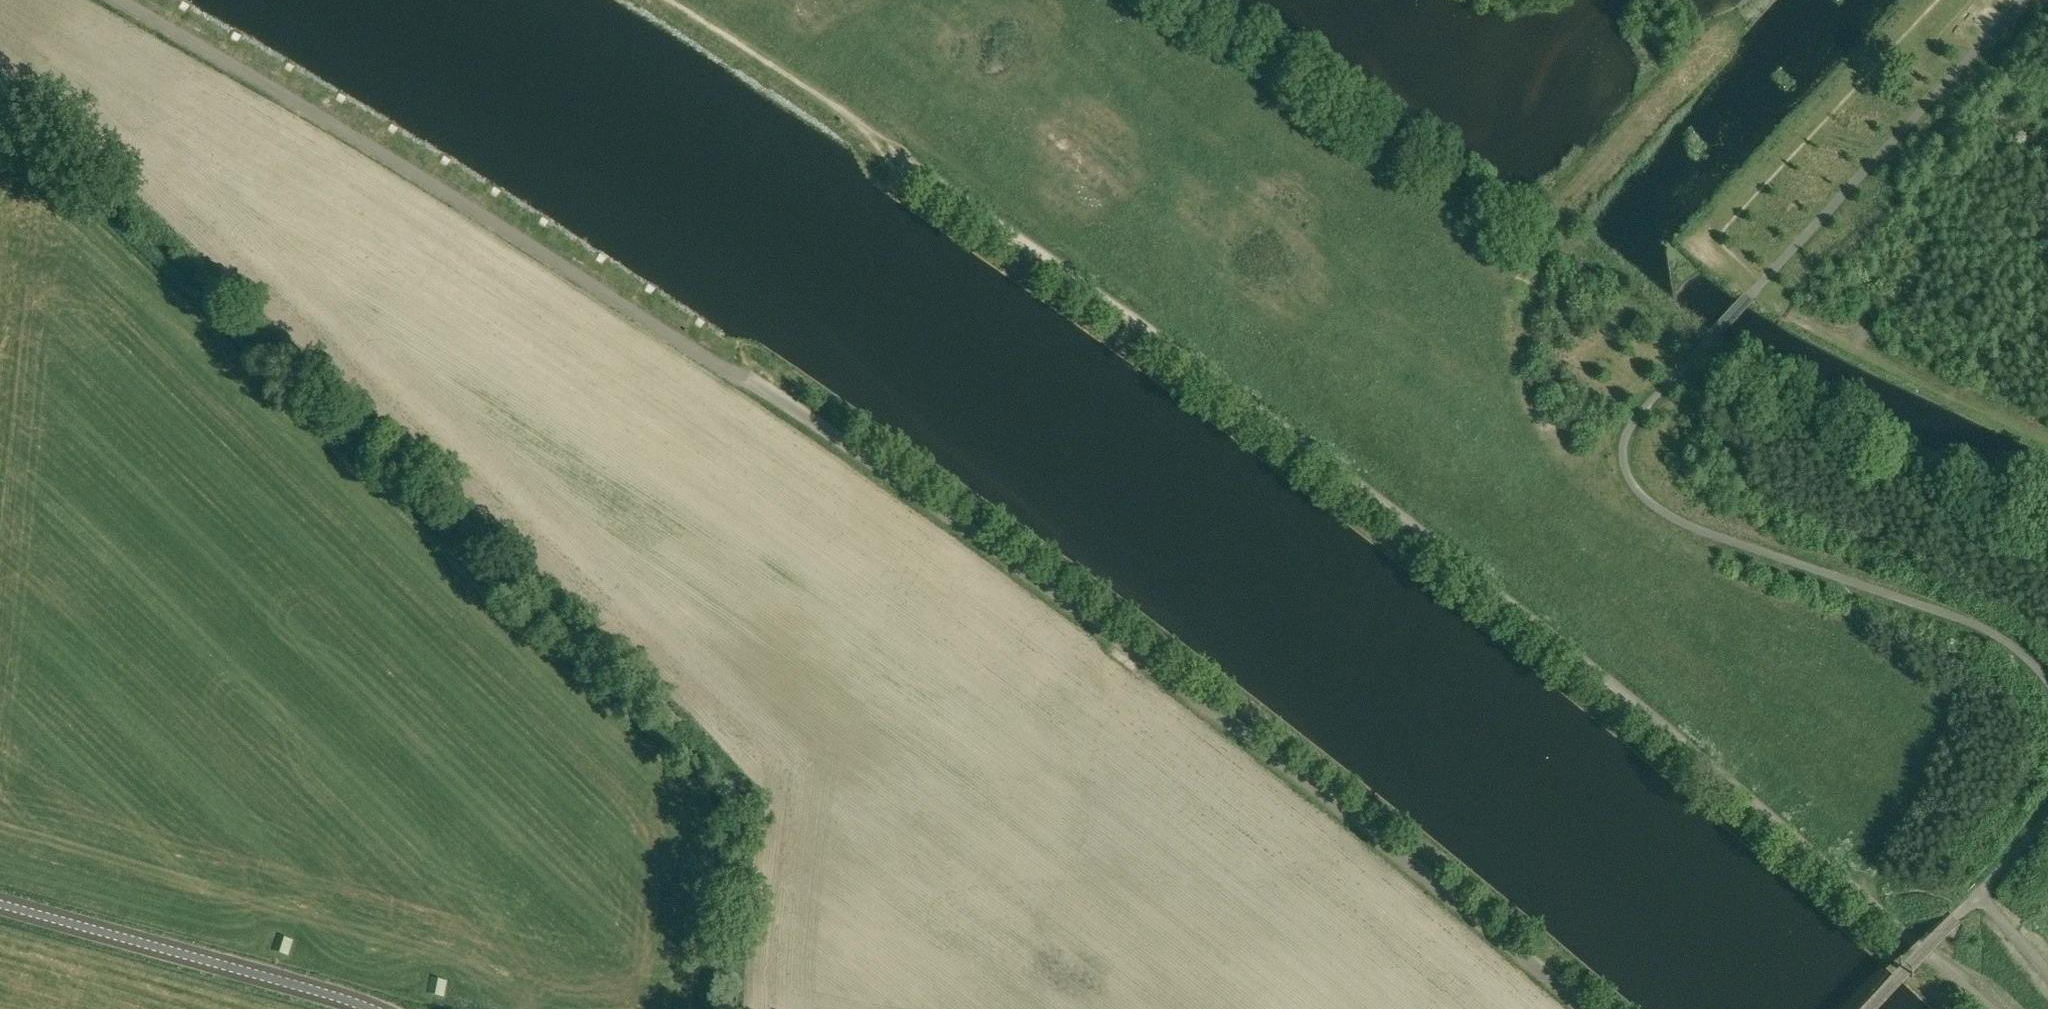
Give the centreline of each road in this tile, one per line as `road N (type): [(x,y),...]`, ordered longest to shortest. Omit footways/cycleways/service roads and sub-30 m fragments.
road 1 (track): [(1573,1008),(1077,612),(857,459),(523,233),(122,0)]
road 2 (track): [(1989,1008),(1598,673),(1329,460),(1032,246),(652,0)]
road 3 (unclassified): [(366,1008),(0,907)]

